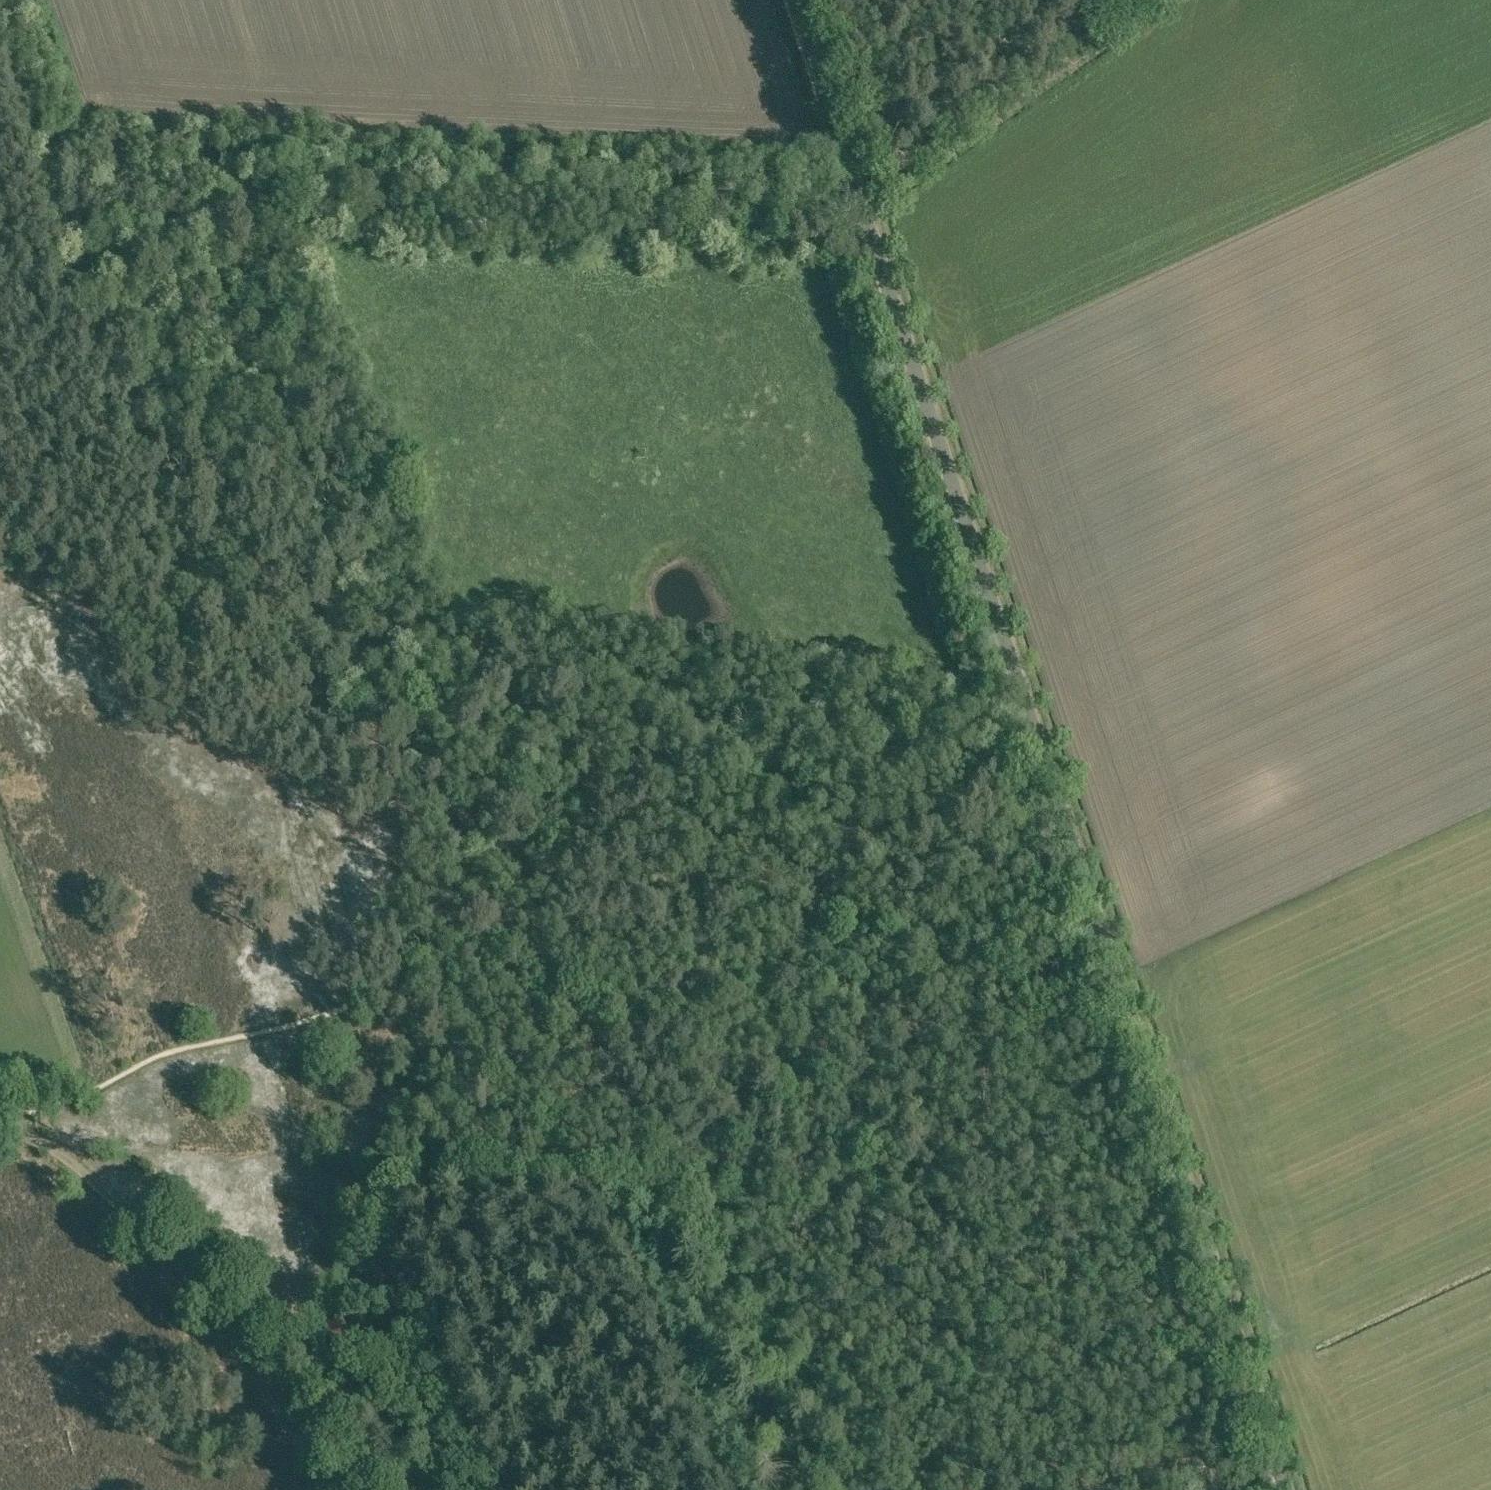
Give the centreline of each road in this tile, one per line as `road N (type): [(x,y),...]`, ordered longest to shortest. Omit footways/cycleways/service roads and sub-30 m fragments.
road 1 (unclassified): [(1287,1489),(793,0)]
road 2 (track): [(0,1122),(87,1165),(153,1230),(224,1320),(333,1489)]

